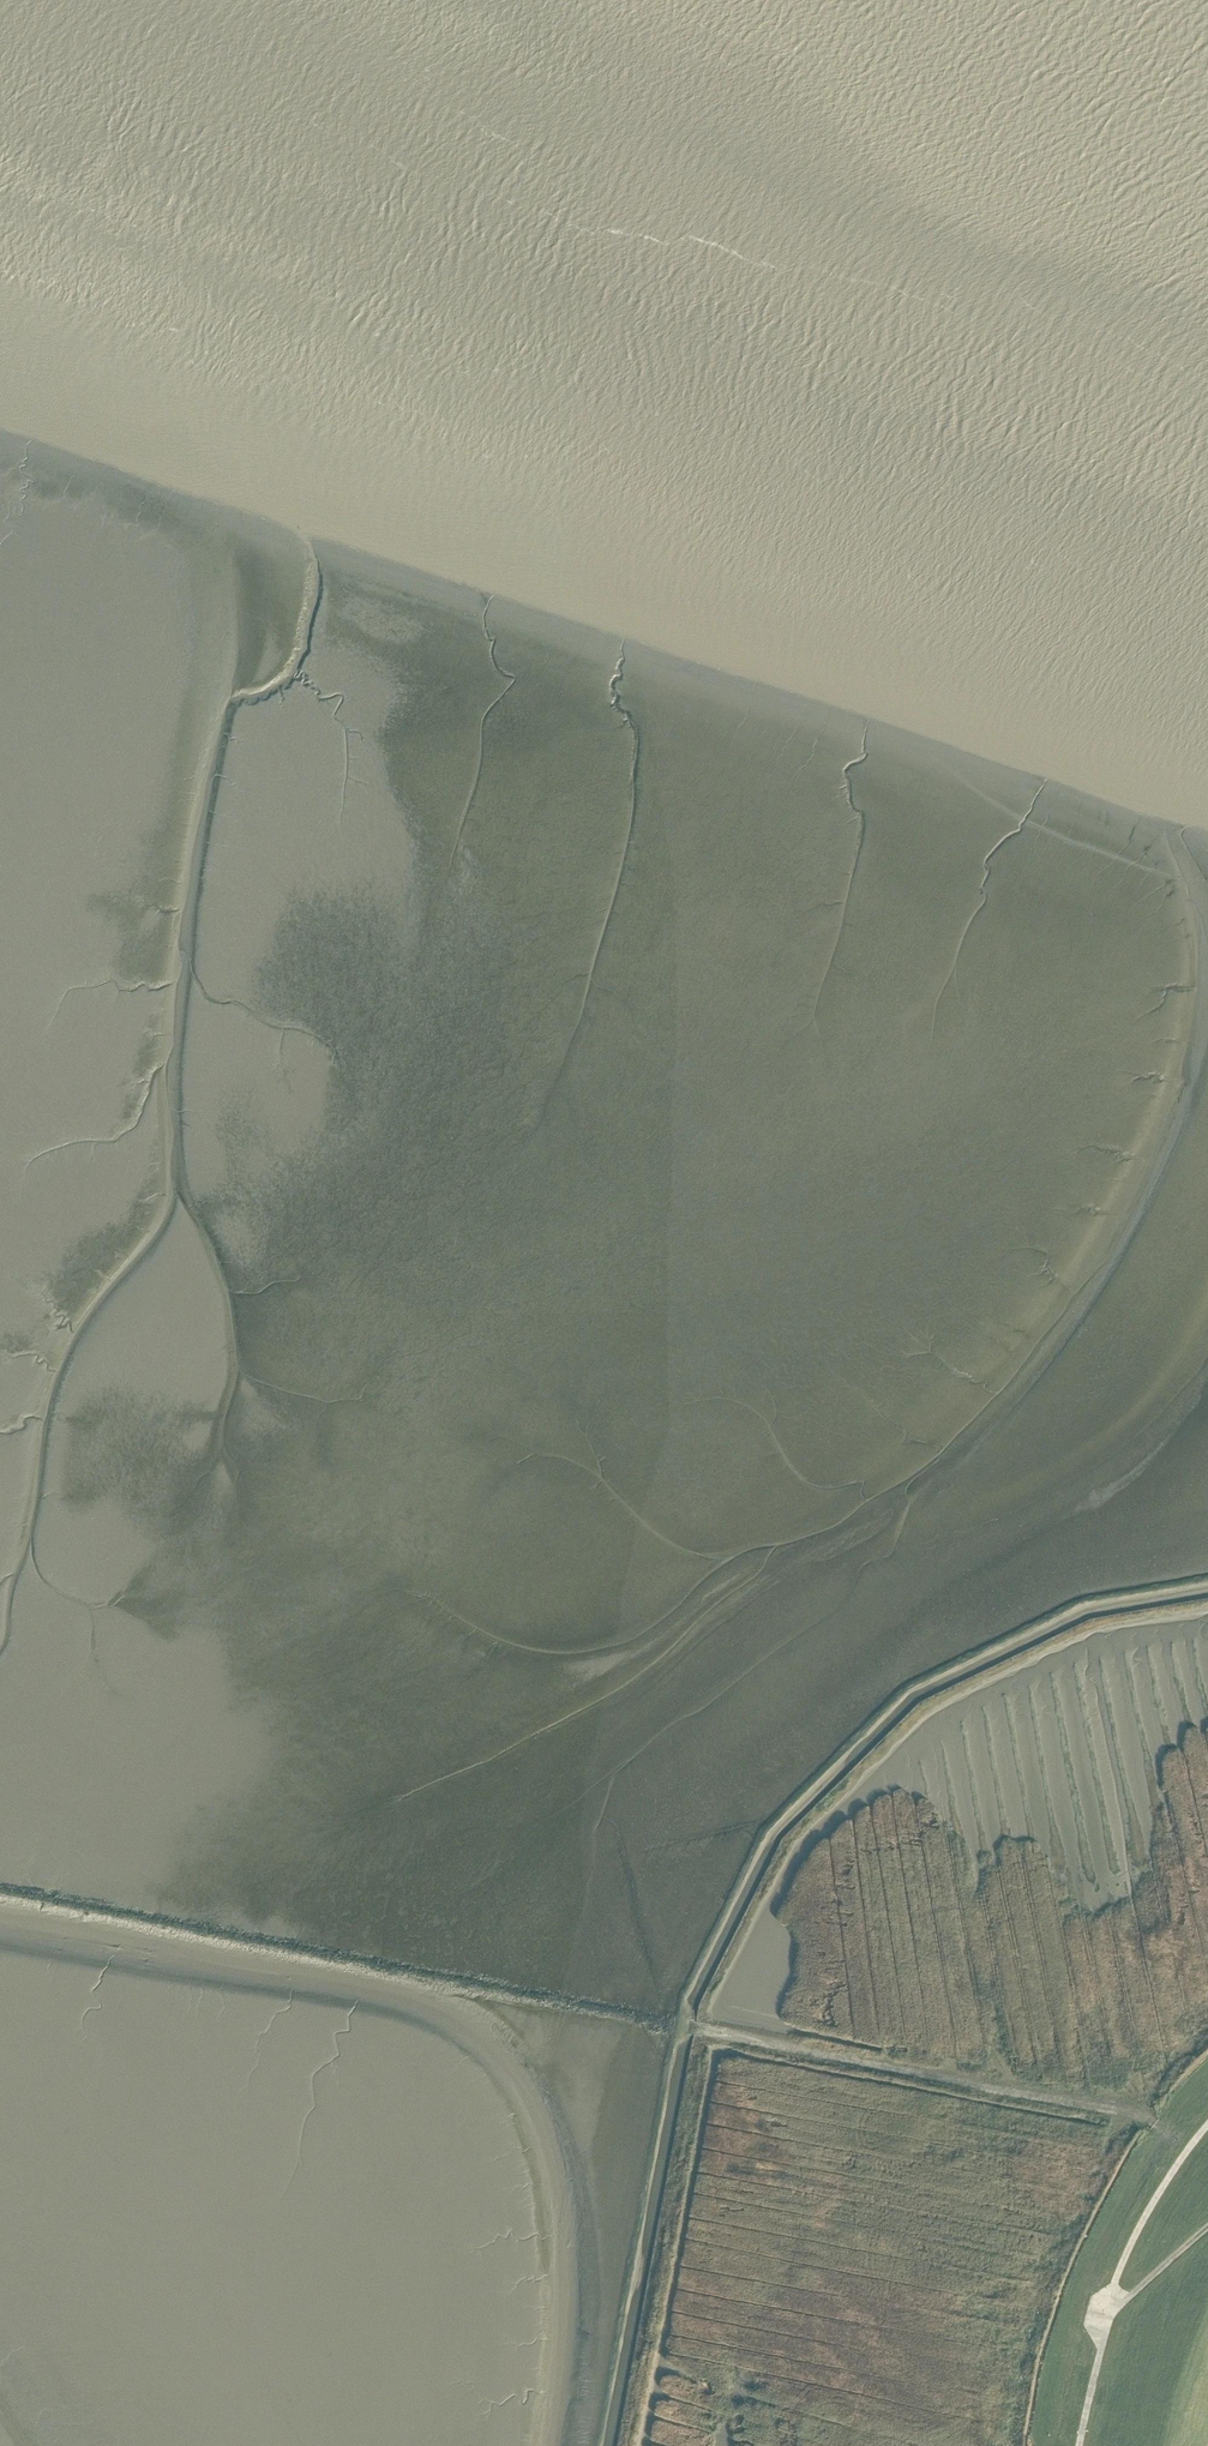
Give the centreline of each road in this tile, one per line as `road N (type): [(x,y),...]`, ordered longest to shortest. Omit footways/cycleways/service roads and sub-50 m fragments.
road 1 (track): [(1191,2147),(1145,2120),(682,2027)]
road 2 (track): [(1080,2445),(1127,2252),(1207,2126)]
road 3 (track): [(1207,2229),(1108,2317)]

